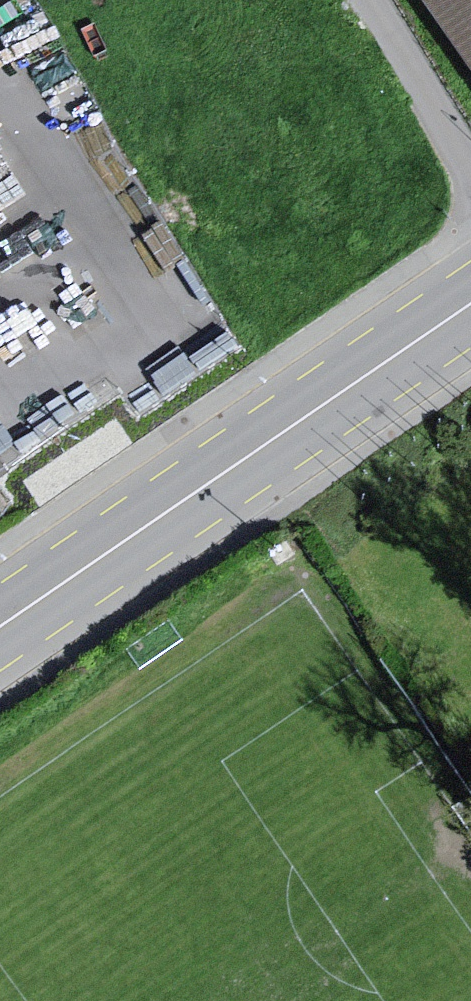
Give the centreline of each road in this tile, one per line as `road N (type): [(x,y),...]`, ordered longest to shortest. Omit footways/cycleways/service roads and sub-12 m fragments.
road 1 (primary): [(0,658),(470,330)]
road 2 (primary): [(470,266),(0,590)]

